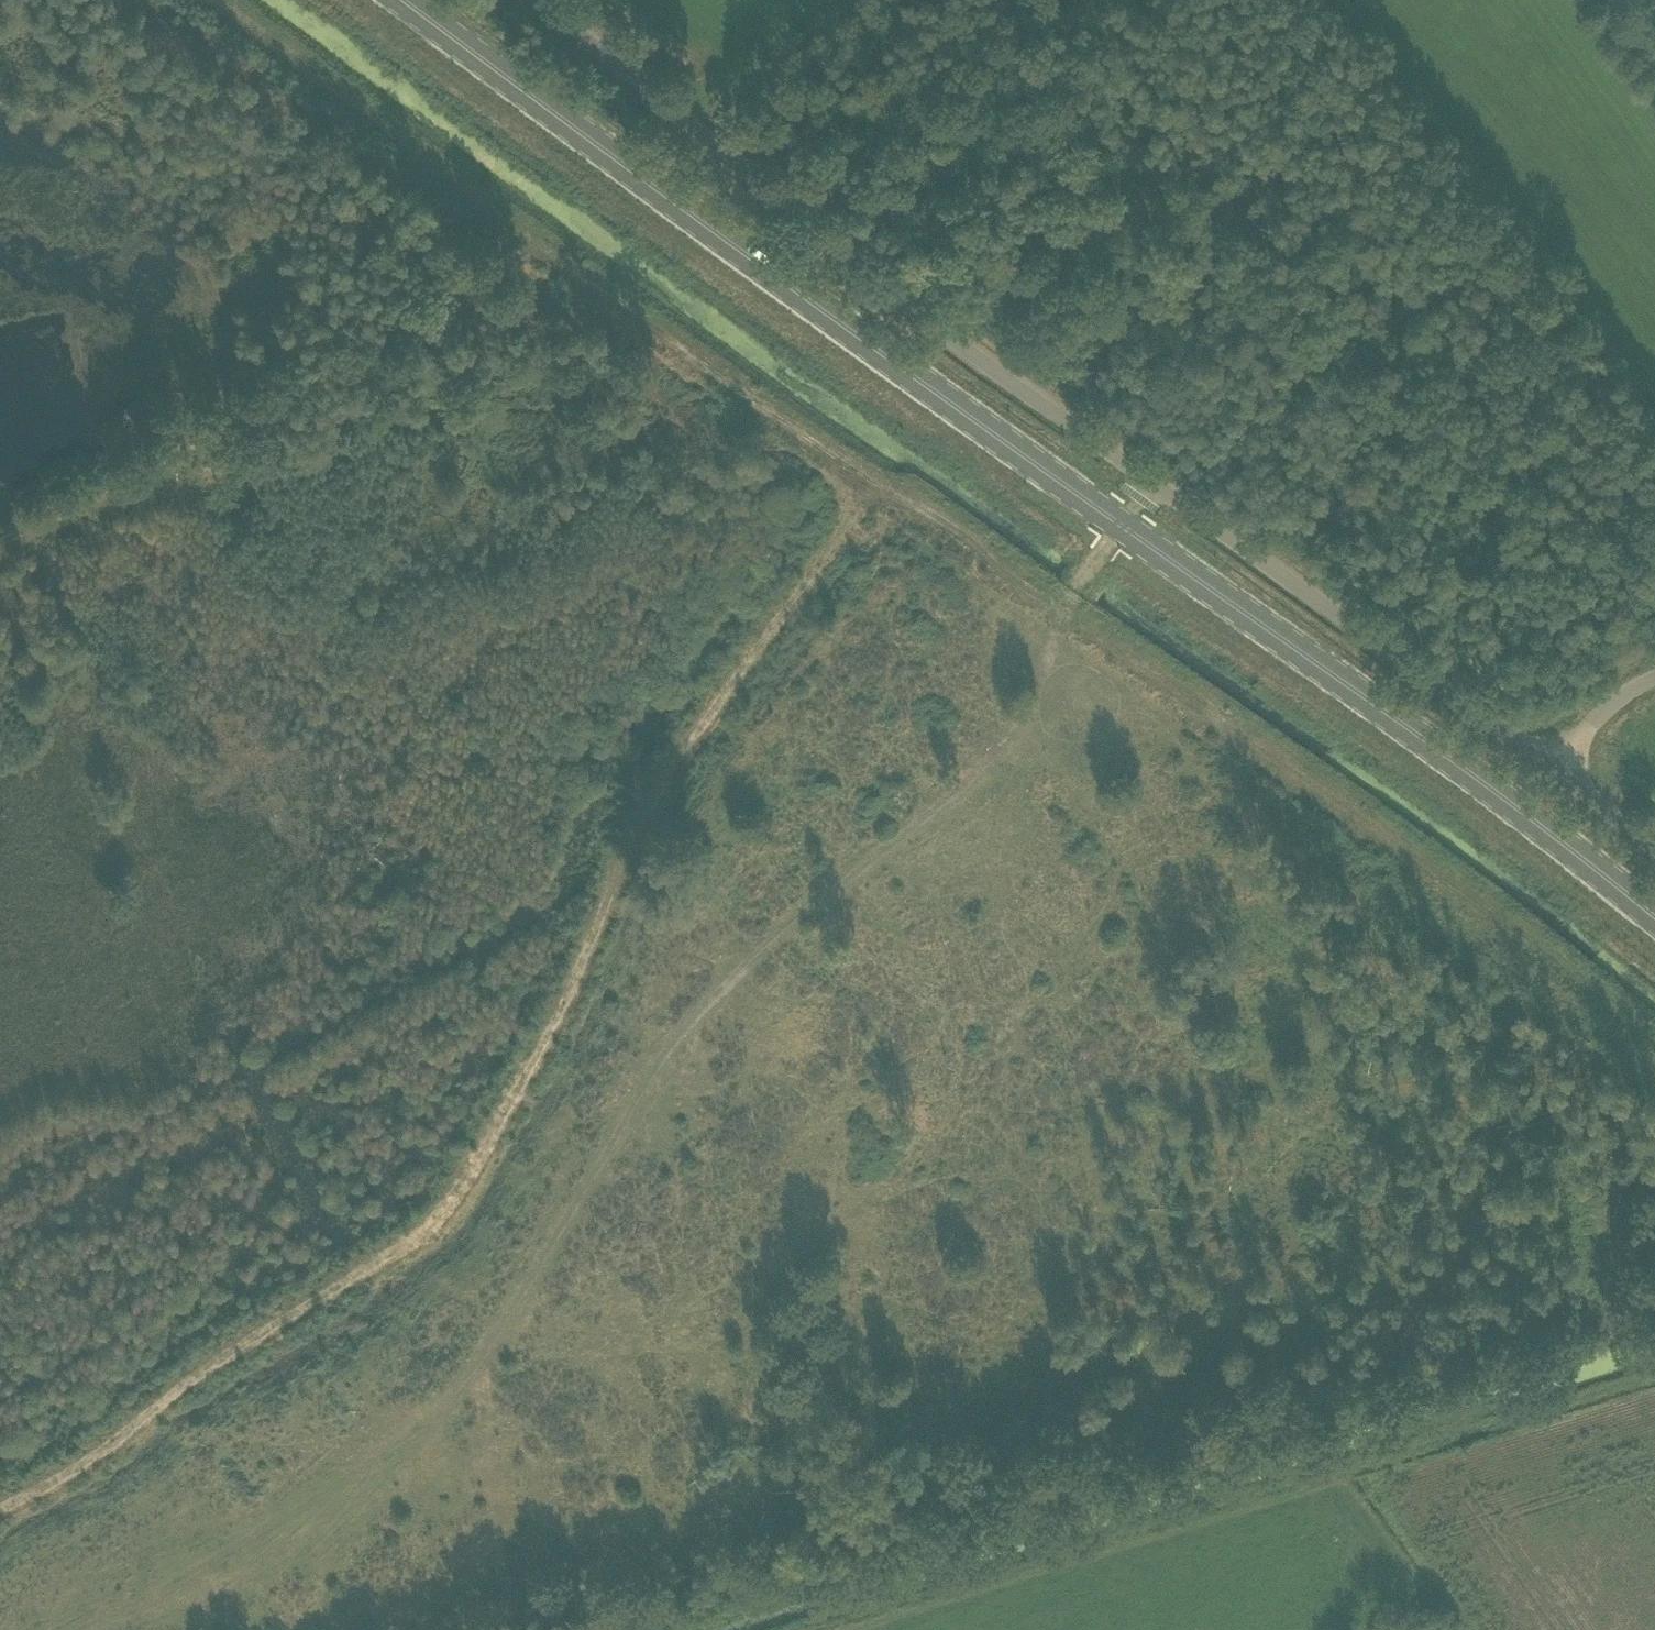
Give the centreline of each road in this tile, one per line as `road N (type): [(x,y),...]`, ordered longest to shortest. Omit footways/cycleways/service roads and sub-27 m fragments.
road 1 (primary): [(1654,916),(1527,813),(750,258),(407,0)]
road 2 (track): [(0,1511),(60,1482),(168,1396),(438,1218),(582,964),(646,802),(884,480)]
road 3 (unclassified): [(1557,770),(698,134),(540,0)]
road 4 (track): [(0,535),(534,243),(1066,603)]
road 5 (track): [(534,243),(479,191),(220,0)]
road 6 (track): [(1049,647),(1066,603),(1153,476)]
road 7 (unclassified): [(1557,770),(1599,713),(1654,678)]
road 8 (unclassified): [(1654,850),(1557,770)]

